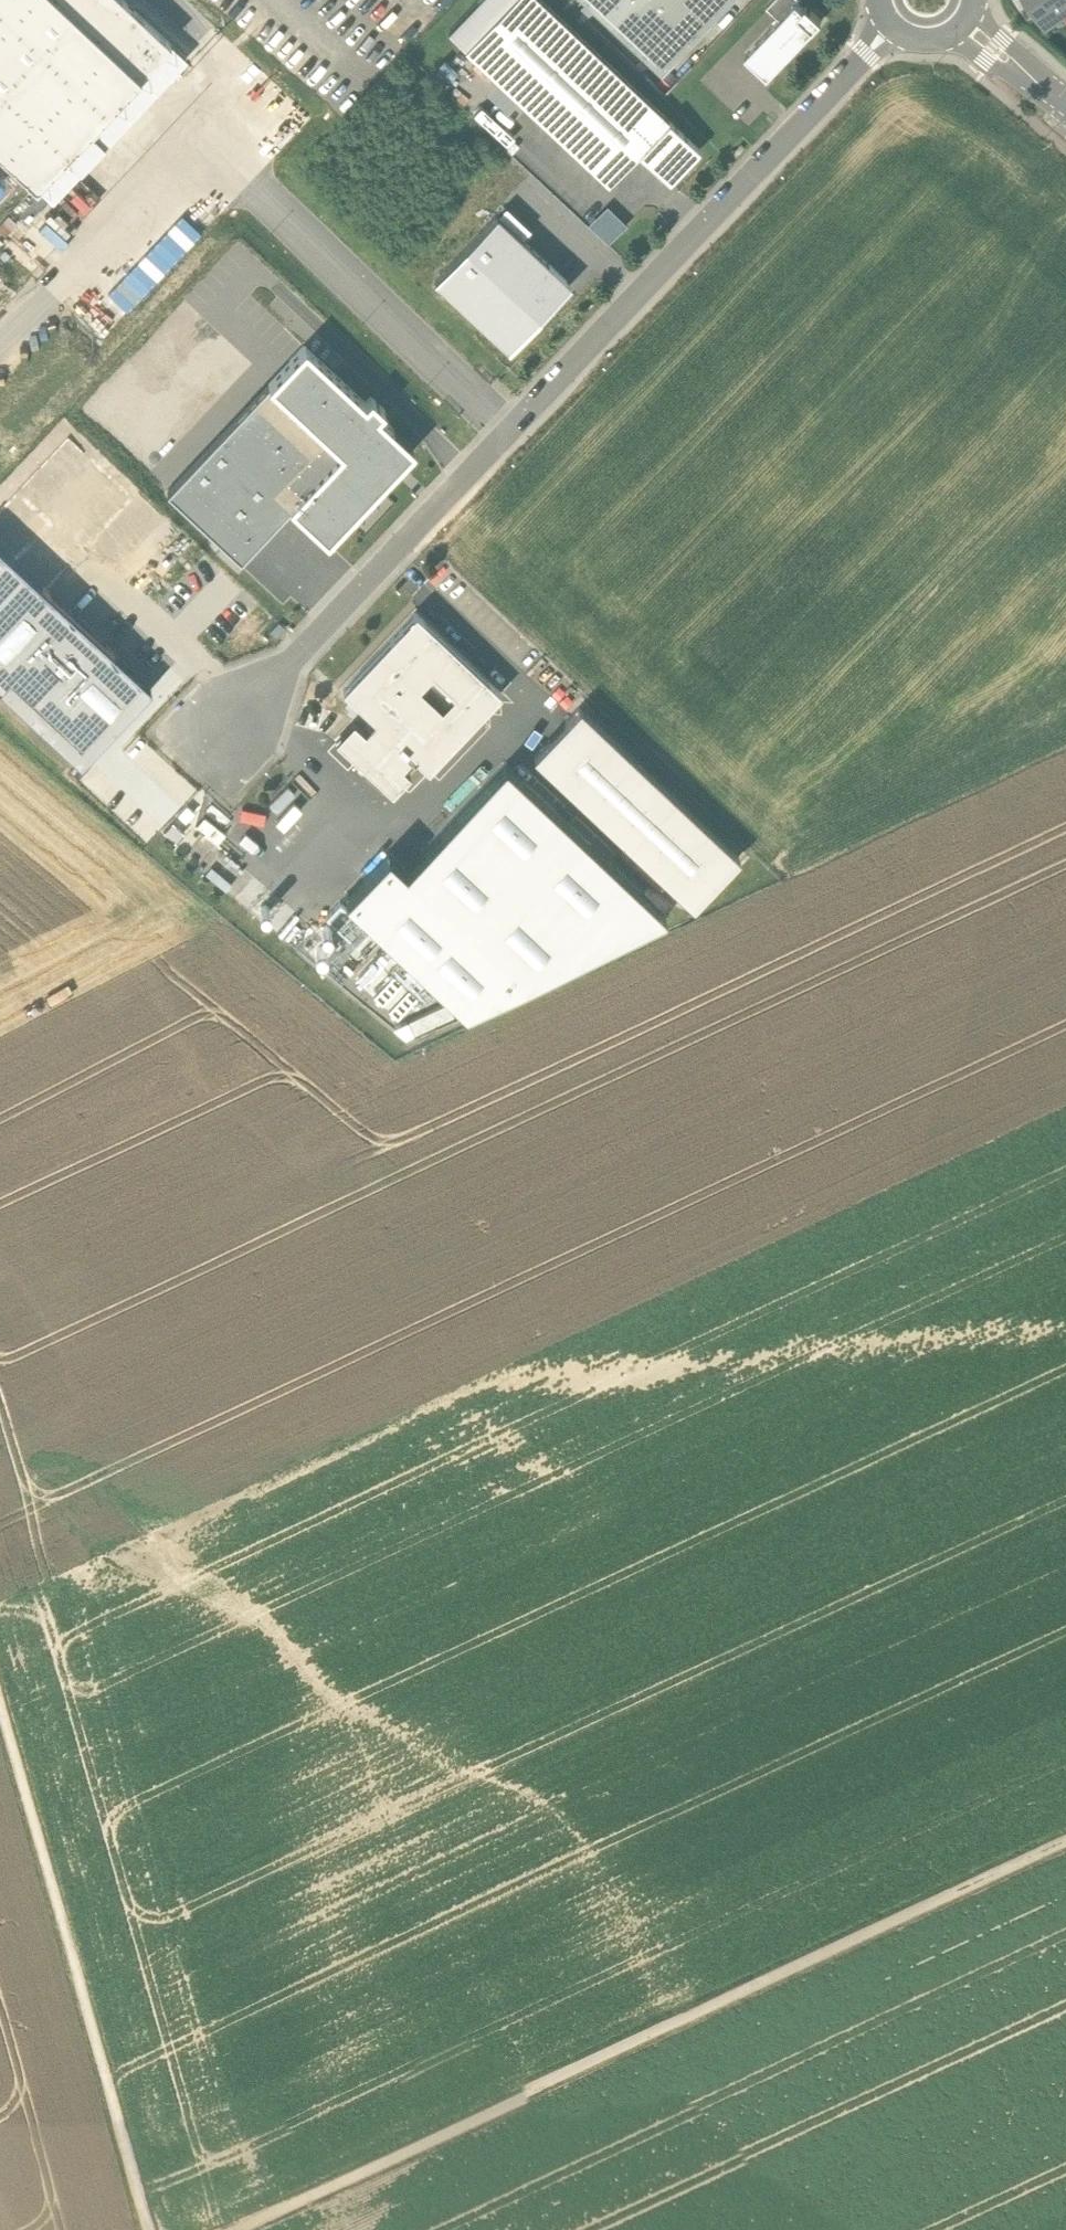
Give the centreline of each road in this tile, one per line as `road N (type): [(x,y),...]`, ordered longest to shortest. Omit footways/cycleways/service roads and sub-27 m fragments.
road 1 (unclassified): [(892,27),(236,723)]
road 2 (track): [(236,2229),(1065,1844)]
road 3 (track): [(148,2229),(0,1696)]

